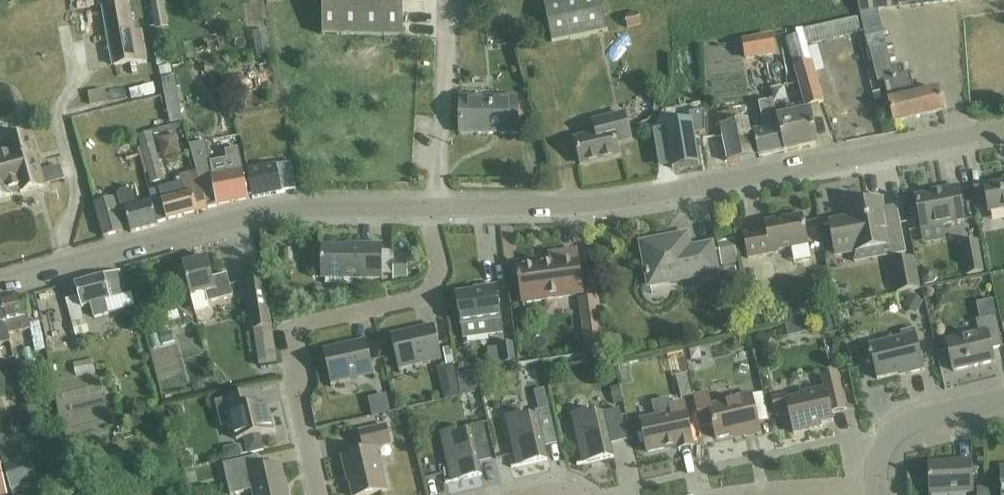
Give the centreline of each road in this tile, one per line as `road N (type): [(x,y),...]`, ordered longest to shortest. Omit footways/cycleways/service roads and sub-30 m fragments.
road 1 (tertiary): [(430,208),(616,202),(1003,128)]
road 2 (tertiary): [(0,285),(253,214),(430,208)]
road 3 (residential): [(323,494),(298,397),(301,333),(420,299),(443,263),(430,208)]
road 4 (residential): [(876,485),(880,450),(893,432),(1003,401)]
road 5 (residential): [(746,494),(876,485)]

